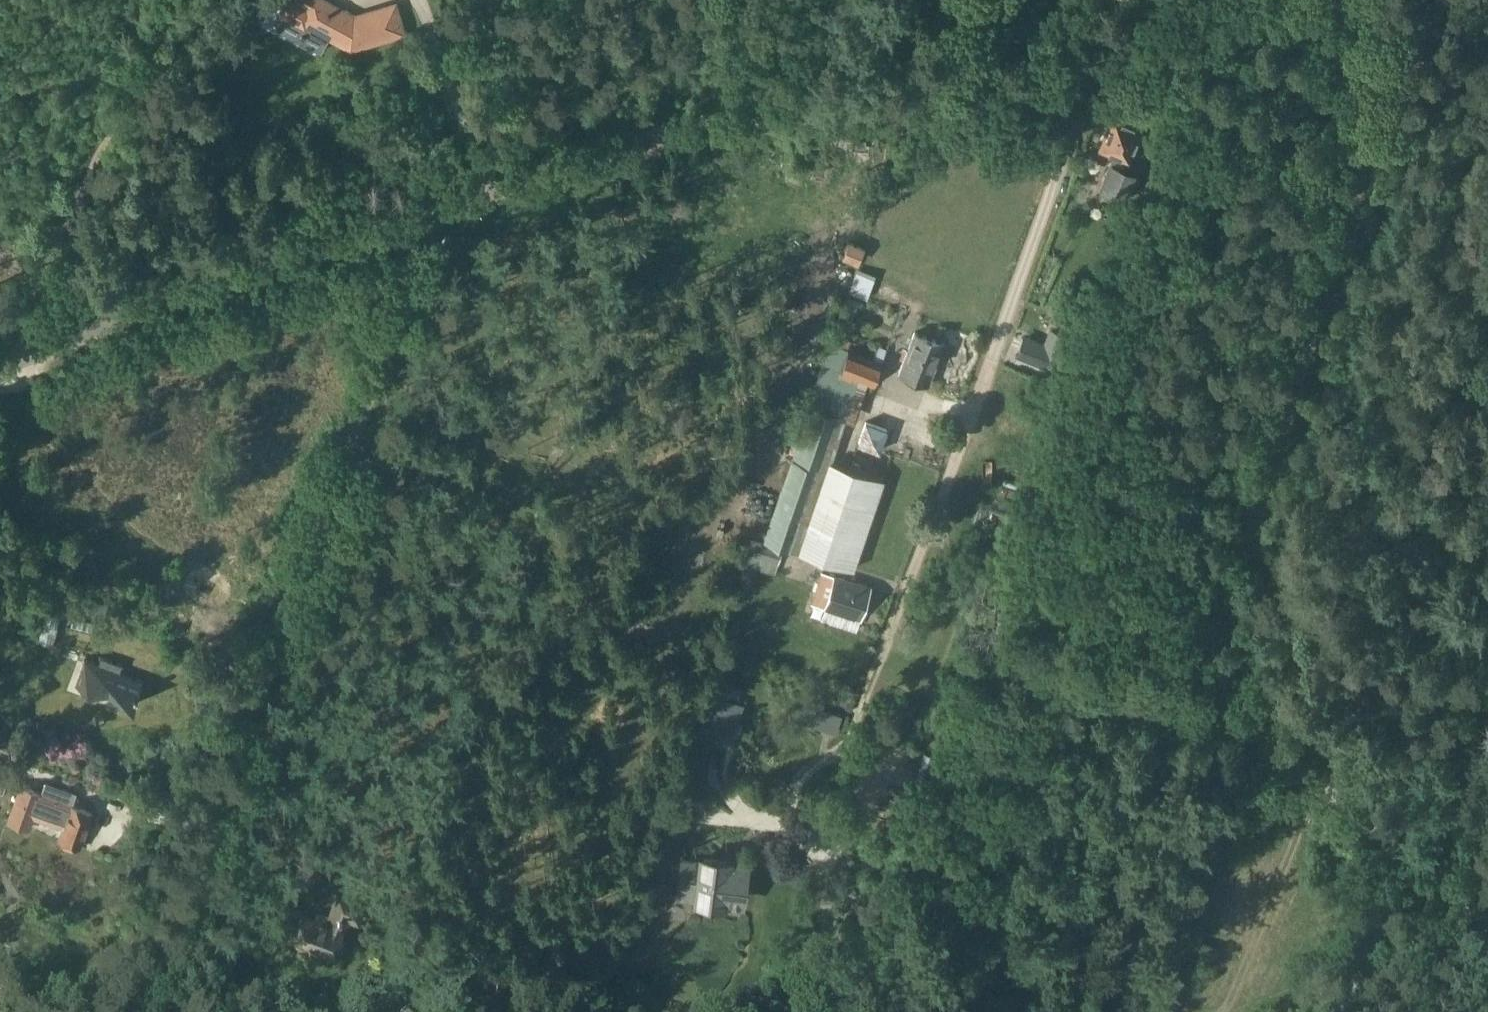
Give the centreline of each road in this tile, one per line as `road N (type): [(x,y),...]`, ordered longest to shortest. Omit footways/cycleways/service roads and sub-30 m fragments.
road 1 (unclassified): [(1487,938),(1234,708),(1218,667),(1246,548),(1380,122),(1384,55),(1372,0)]
road 2 (unclassified): [(144,1011),(416,269),(424,215)]
road 3 (unclassified): [(424,215),(761,115),(943,115),(1012,102),(1055,81),(1140,0)]
road 4 (unclassified): [(0,366),(173,297),(424,215)]
road 5 (track): [(1020,498),(1189,640),(1219,656)]

